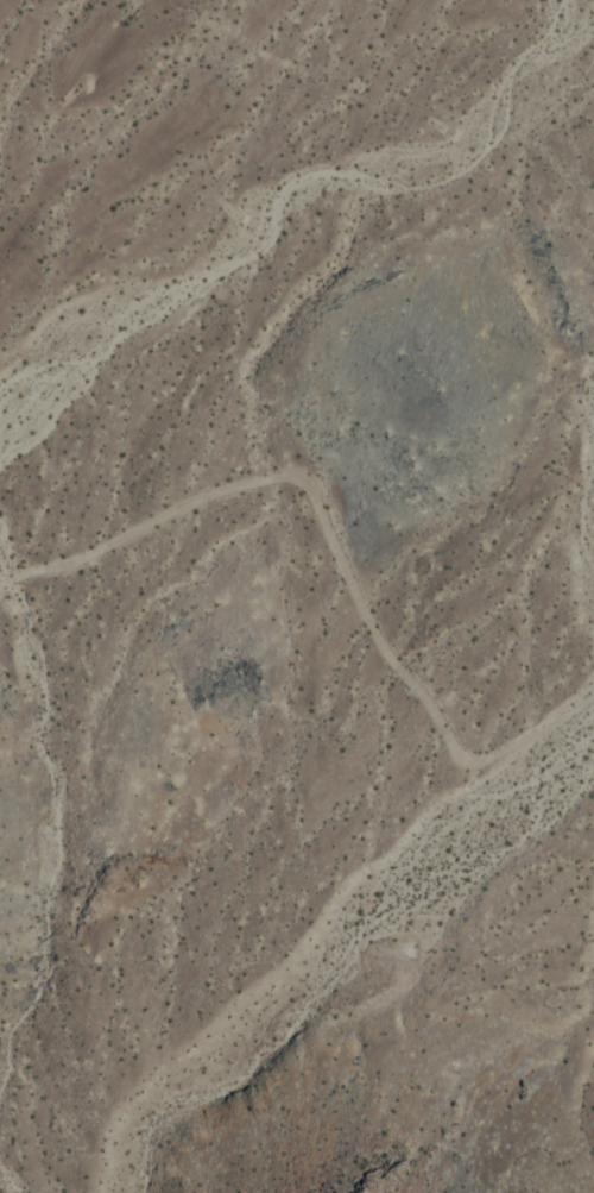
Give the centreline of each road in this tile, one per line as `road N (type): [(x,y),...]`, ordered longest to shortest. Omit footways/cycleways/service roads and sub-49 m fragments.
road 1 (track): [(0,590),(108,553),(179,515),(291,481),(322,503),(371,624),(397,670),(426,693),(461,758),(494,764),(593,701)]

